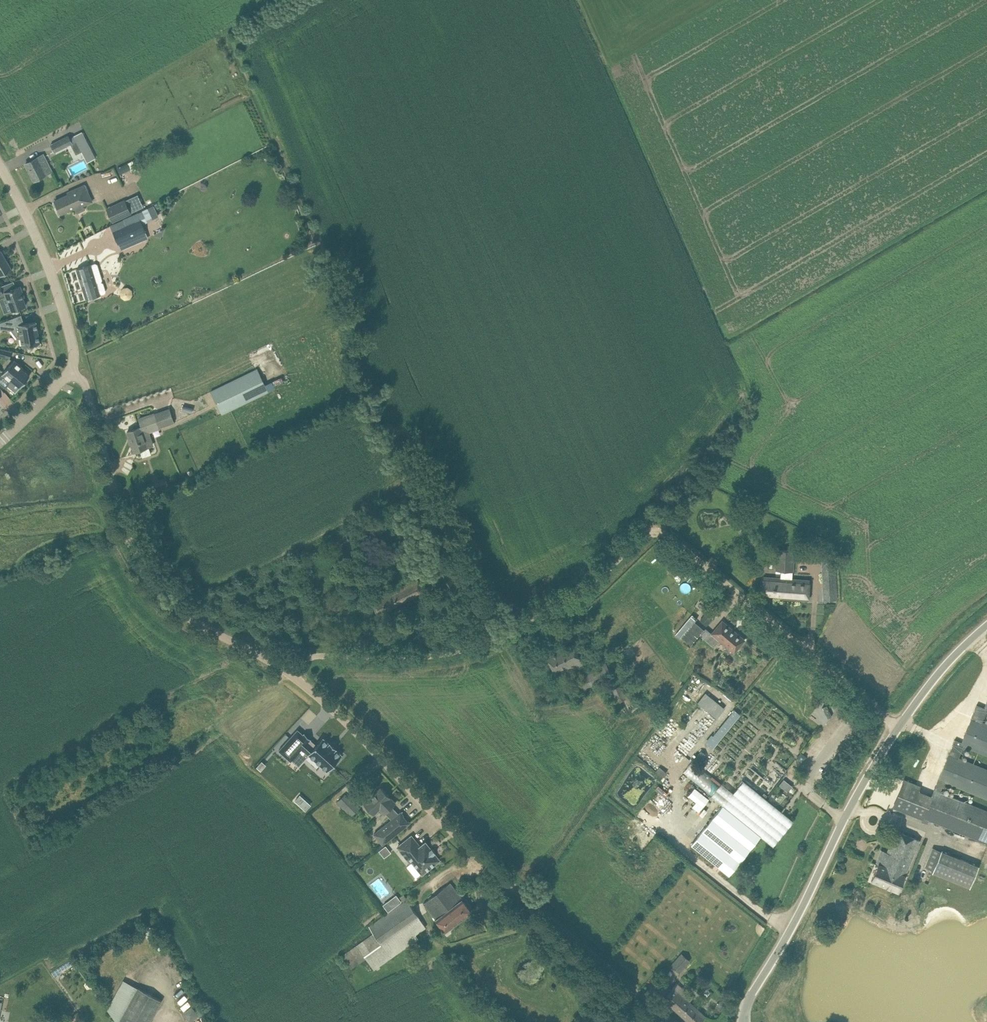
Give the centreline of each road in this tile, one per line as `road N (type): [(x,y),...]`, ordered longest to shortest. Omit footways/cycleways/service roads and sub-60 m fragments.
road 1 (unclassified): [(897,727),(661,536),(650,536),(543,616),(482,644),(424,655),(310,656),(290,673)]
road 2 (unclassified): [(668,1021),(506,881),(290,673)]
road 3 (unclassified): [(290,673),(211,632),(155,586),(128,538),(84,382),(71,370)]
road 4 (tertiary): [(744,1021),(748,1000),(897,727)]
road 5 (residential): [(71,370),(73,348),(49,266),(0,166)]
road 6 (tertiary): [(897,727),(986,625)]

